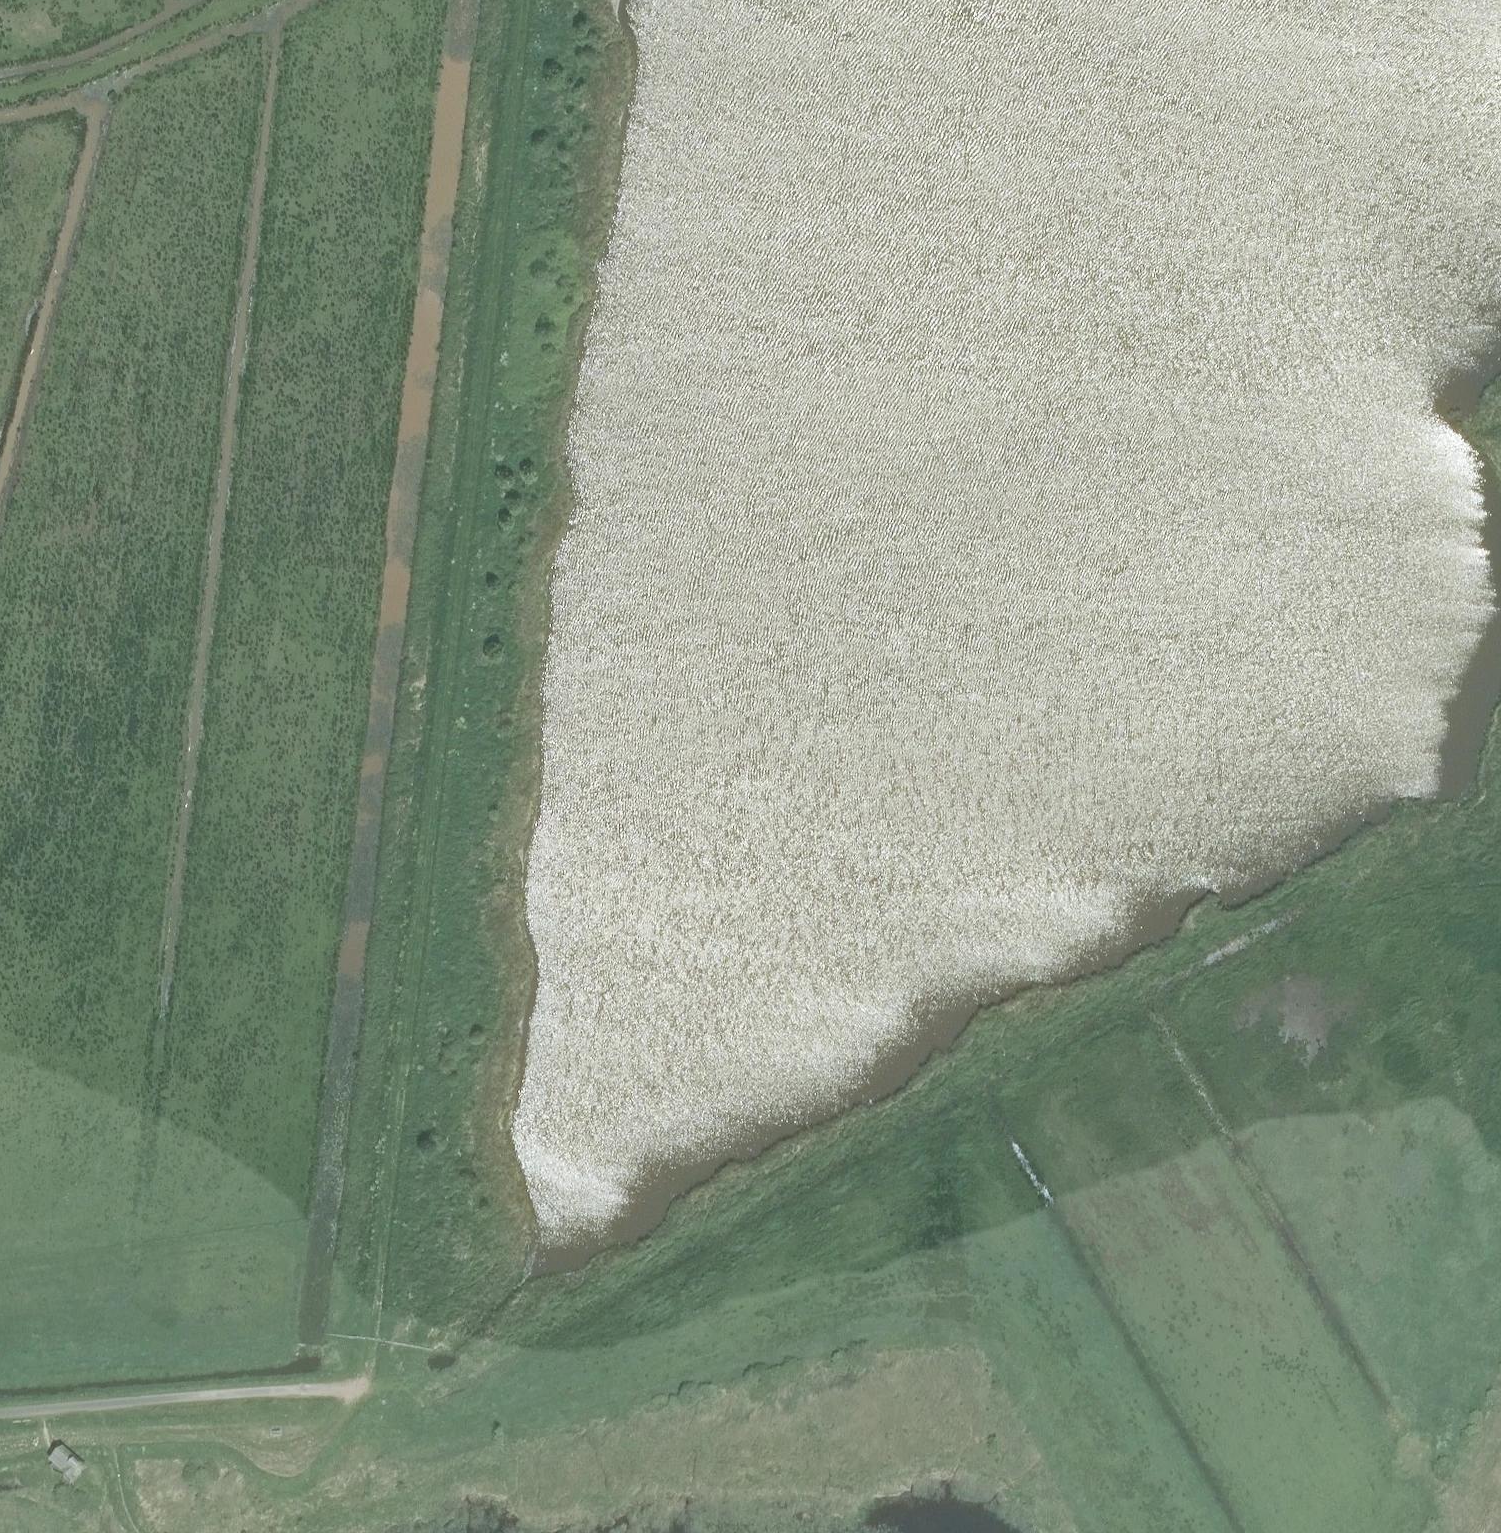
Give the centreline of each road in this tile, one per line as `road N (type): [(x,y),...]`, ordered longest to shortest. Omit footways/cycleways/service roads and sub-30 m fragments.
road 1 (track): [(357,1385),(368,1365),(524,0)]
road 2 (track): [(247,0),(91,71),(0,93)]

